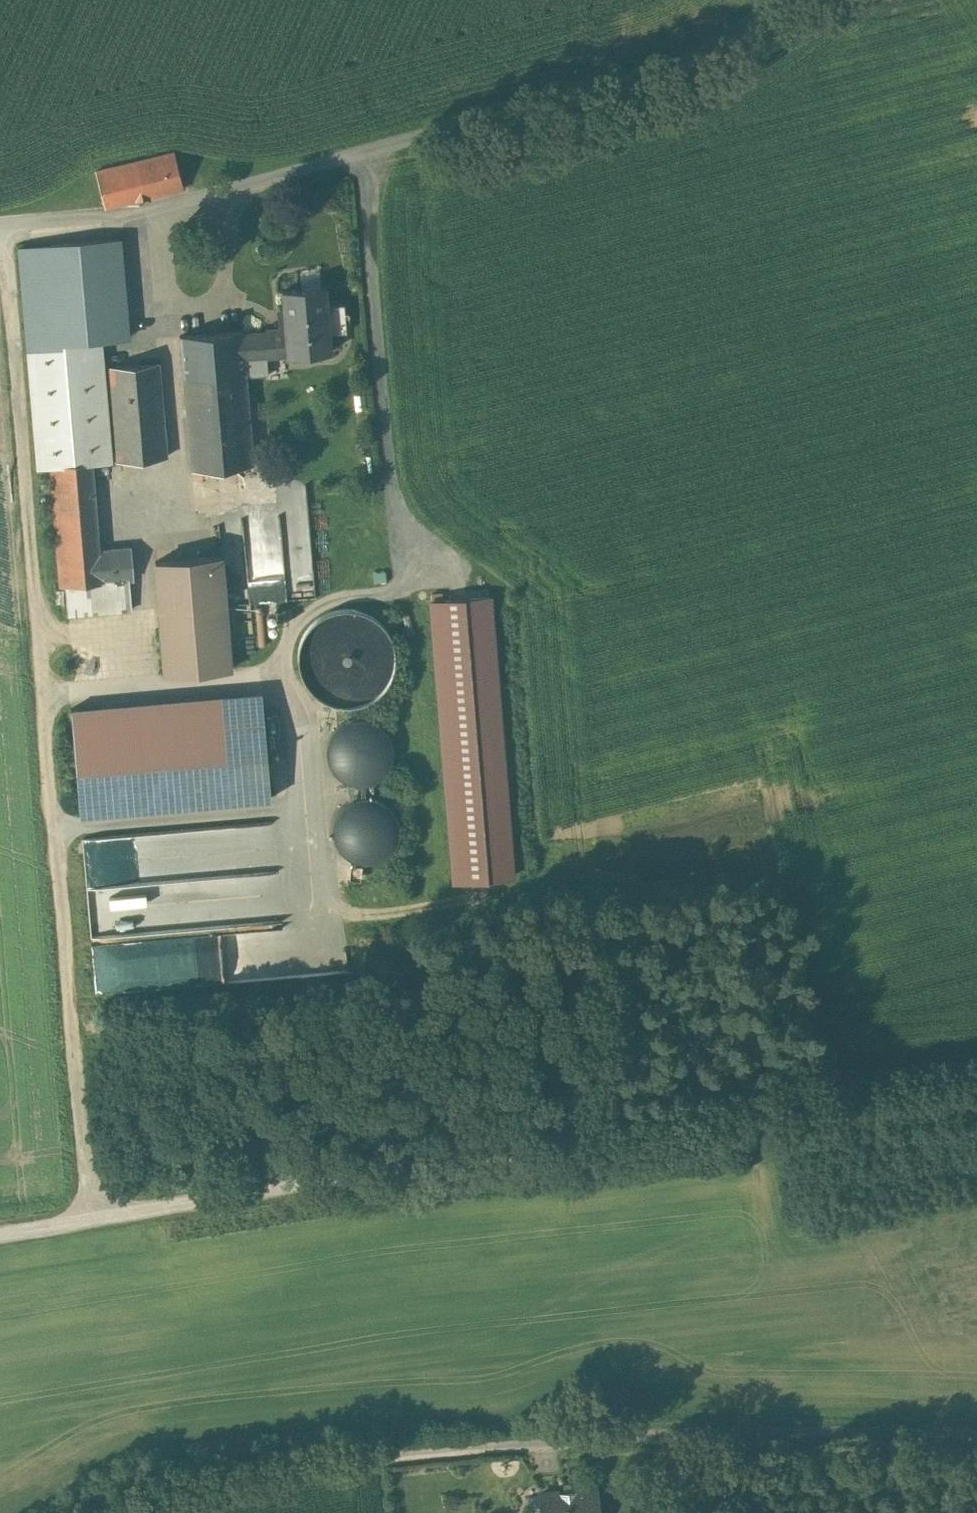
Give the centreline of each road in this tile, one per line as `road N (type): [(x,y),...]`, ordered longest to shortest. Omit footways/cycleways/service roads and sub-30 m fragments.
road 1 (track): [(94,1218),(4,227)]
road 2 (track): [(0,1233),(976,1093)]
road 3 (unclassified): [(771,0),(722,40),(645,74),(138,215),(0,227)]
road 4 (unclassified): [(976,1431),(670,1429)]
road 5 (track): [(459,1446),(291,1467),(165,1512)]

